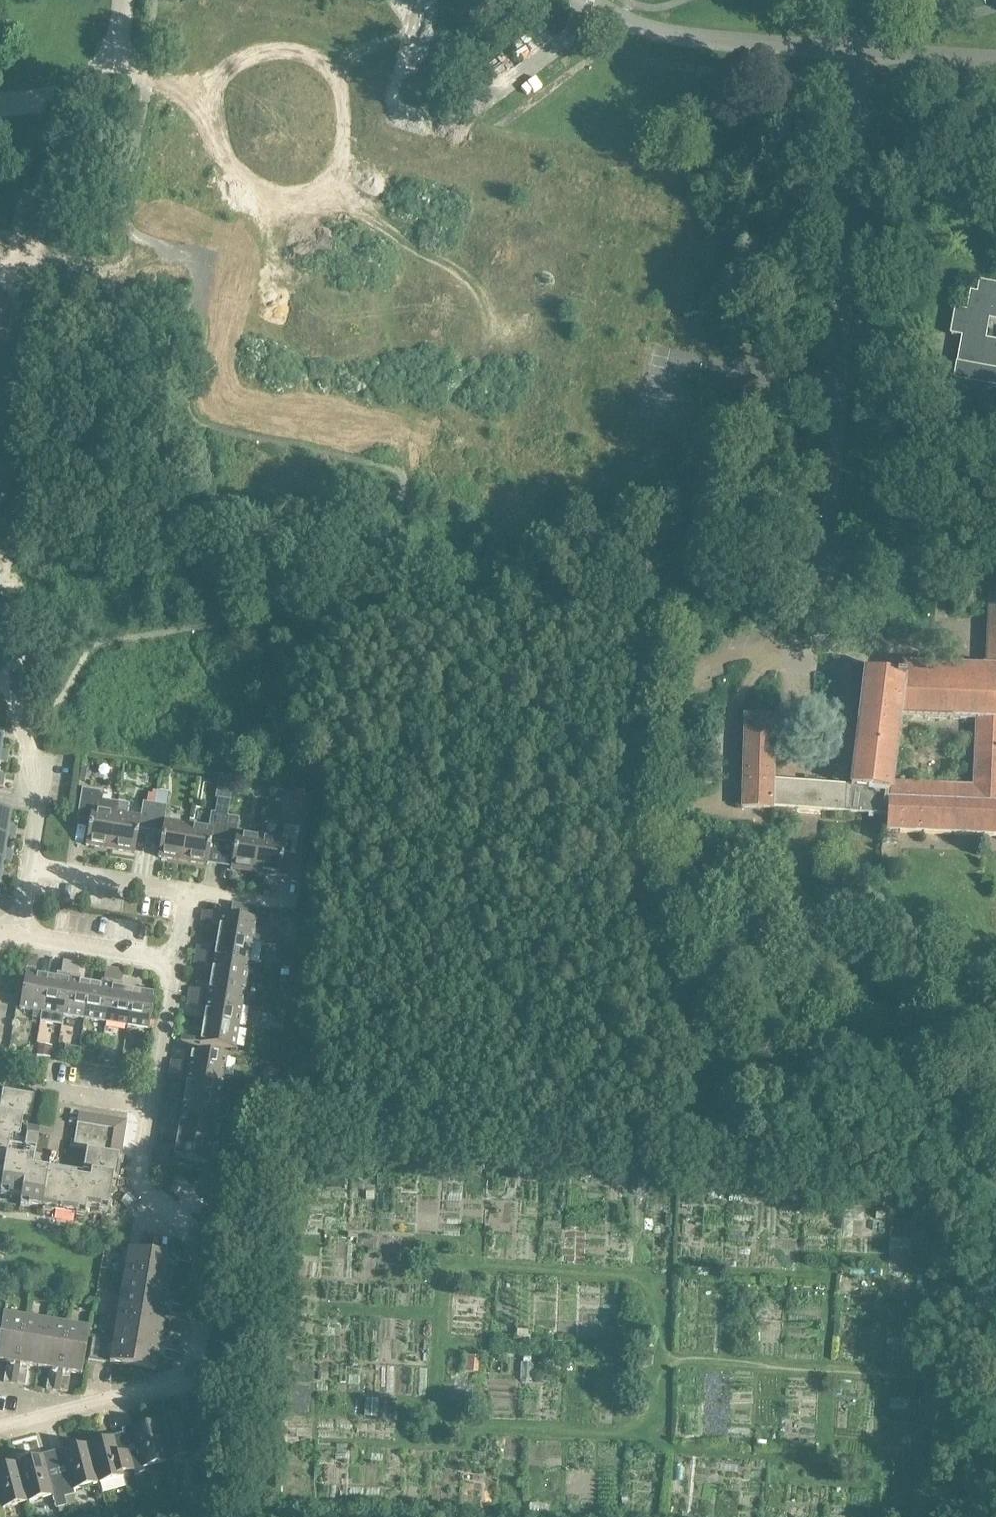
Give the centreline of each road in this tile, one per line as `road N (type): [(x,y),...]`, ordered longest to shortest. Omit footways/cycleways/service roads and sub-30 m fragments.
road 1 (residential): [(0,1431),(171,1392),(199,1355),(209,1260),(149,1185),(142,1159),(179,958)]
road 2 (residential): [(995,61),(726,40),(639,26),(586,0)]
road 3 (residential): [(28,860),(39,773),(9,695),(0,690)]
road 4 (residential): [(191,891),(28,860)]
road 5 (residential): [(179,958),(17,932)]

